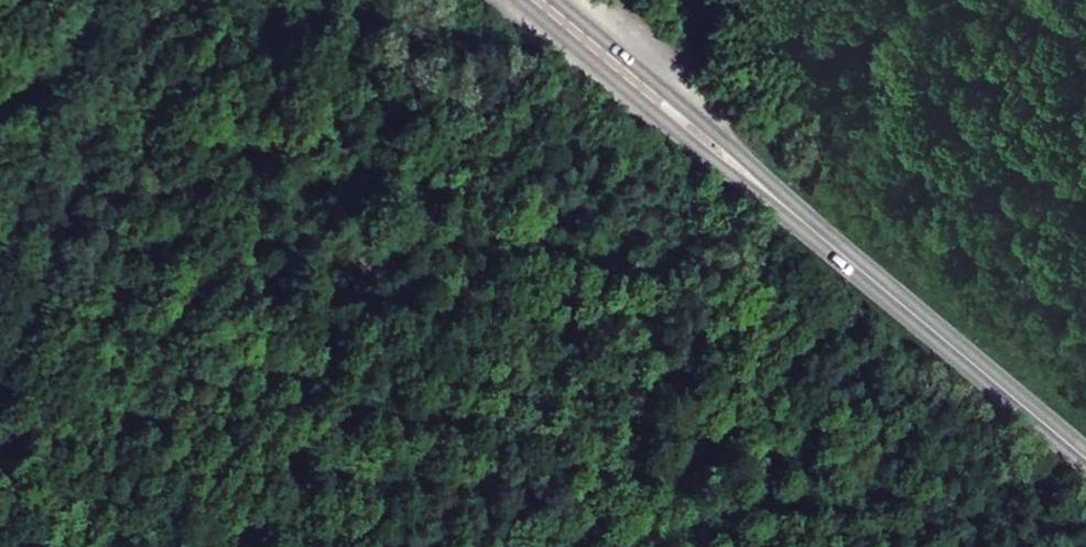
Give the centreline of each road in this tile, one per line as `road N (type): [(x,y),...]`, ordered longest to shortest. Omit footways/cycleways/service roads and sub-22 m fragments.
road 1 (tertiary): [(1085,460),(536,0)]
road 2 (unclassified): [(0,242),(82,0)]

